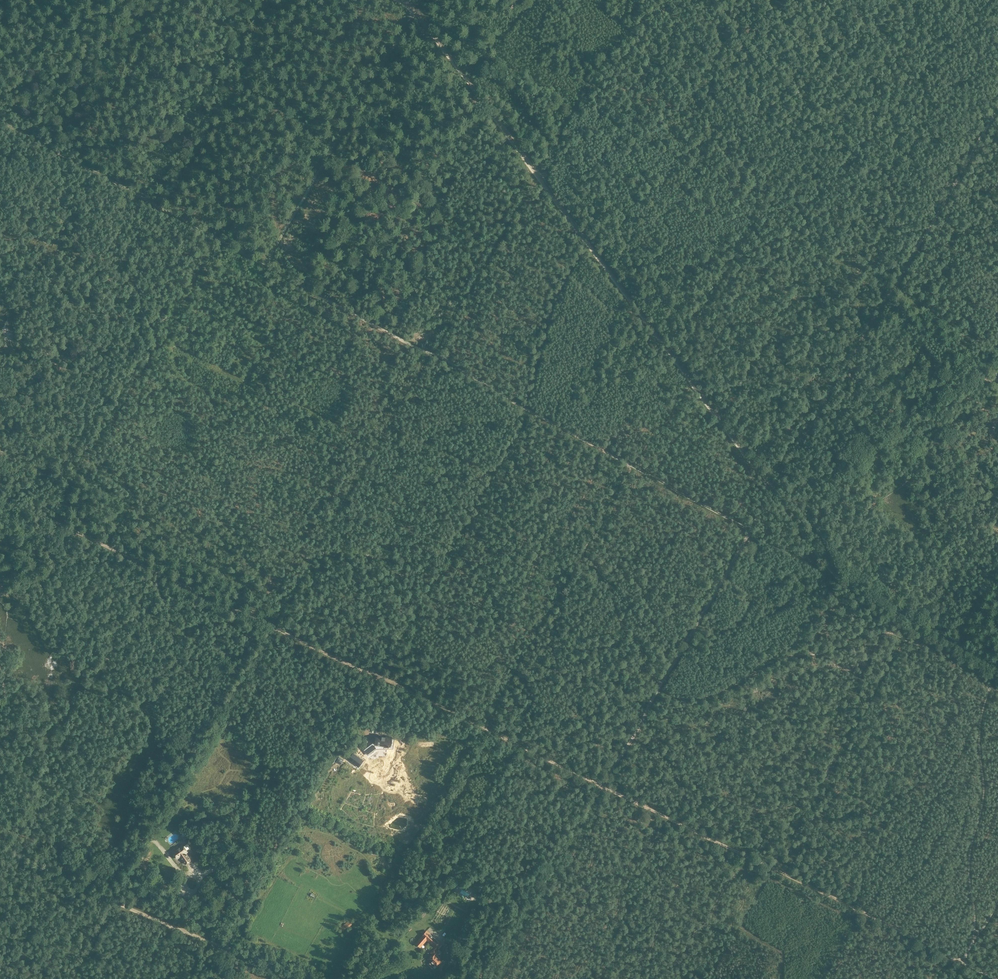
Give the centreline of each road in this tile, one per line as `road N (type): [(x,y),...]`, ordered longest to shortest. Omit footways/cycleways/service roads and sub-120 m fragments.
road 1 (track): [(997,978),(0,494)]
road 2 (track): [(997,110),(490,978)]
road 3 (track): [(997,660),(824,564),(403,0)]
road 4 (track): [(632,466),(44,145)]
road 5 (track): [(307,978),(0,855)]
road 6 (track): [(416,11),(264,264)]
road 7 (track): [(824,564),(632,466)]
road 8 (track): [(124,0),(44,145)]

